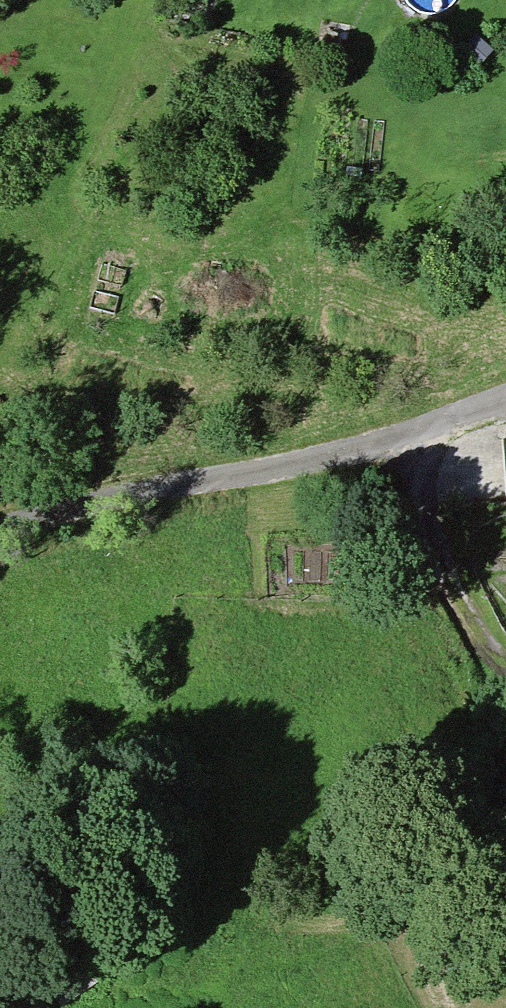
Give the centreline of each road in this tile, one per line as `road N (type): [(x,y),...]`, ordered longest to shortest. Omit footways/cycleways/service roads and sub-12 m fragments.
road 1 (track): [(318,459),(133,495),(0,533)]
road 2 (track): [(505,666),(482,649),(430,553),(392,437)]
road 3 (residential): [(505,402),(318,459)]
road 4 (track): [(447,1007),(437,997),(439,935),(474,900),(505,893)]

